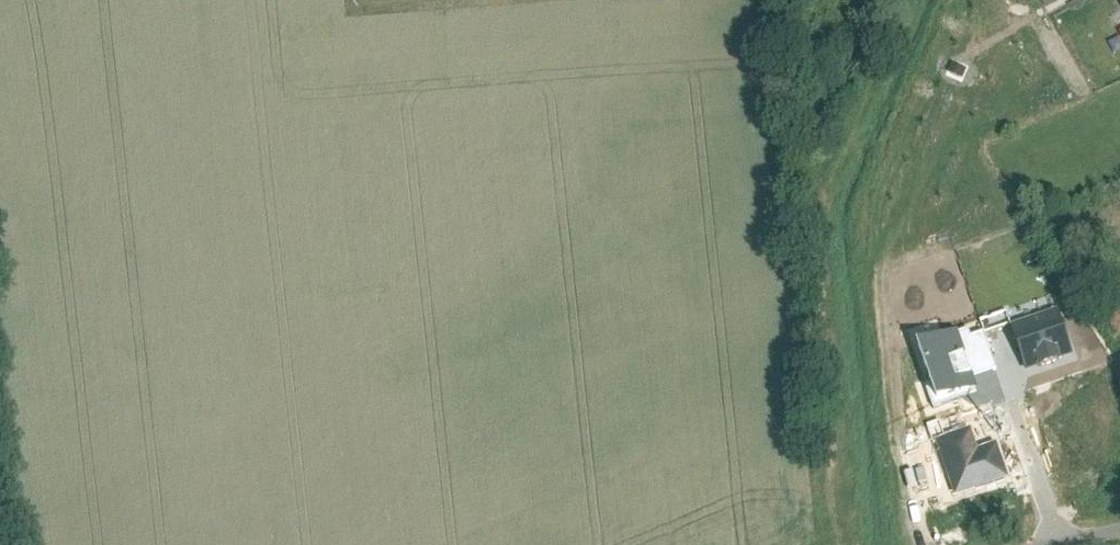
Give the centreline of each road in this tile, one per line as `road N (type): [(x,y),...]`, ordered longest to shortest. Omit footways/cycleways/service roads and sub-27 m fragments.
road 1 (residential): [(1051,537),(1011,396)]

